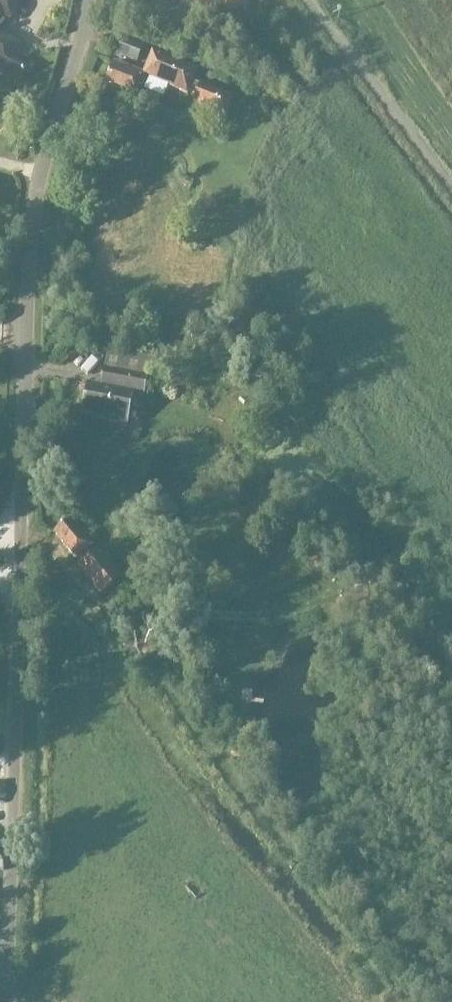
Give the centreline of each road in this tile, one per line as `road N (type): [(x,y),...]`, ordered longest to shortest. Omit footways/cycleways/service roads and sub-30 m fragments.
road 1 (unclassified): [(11,1001),(30,383),(47,160),(88,0)]

